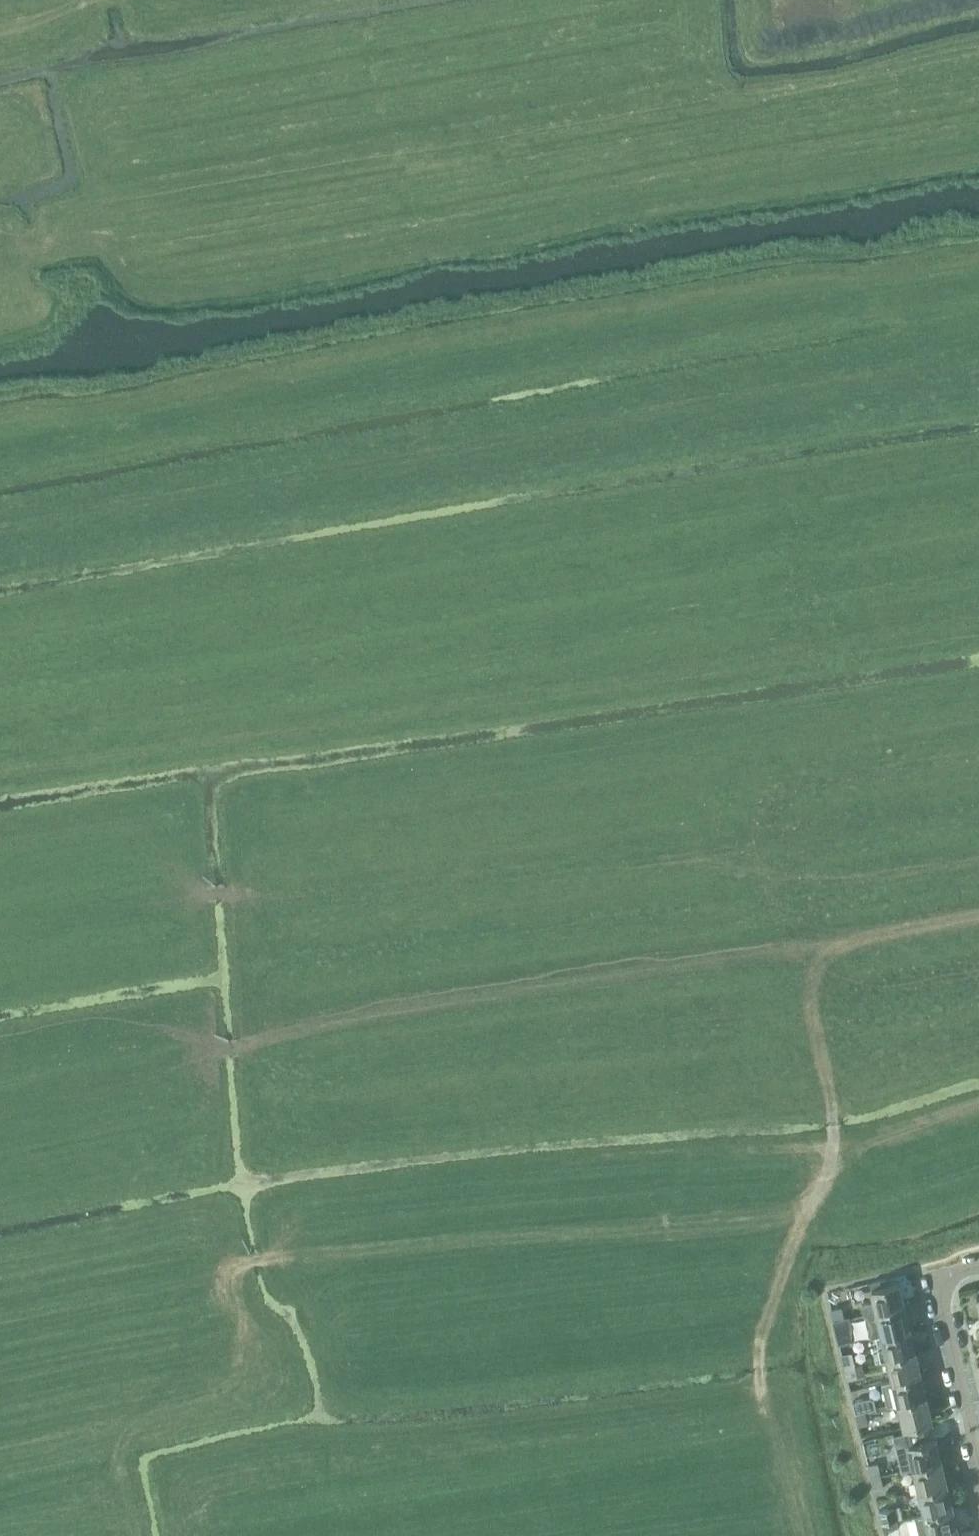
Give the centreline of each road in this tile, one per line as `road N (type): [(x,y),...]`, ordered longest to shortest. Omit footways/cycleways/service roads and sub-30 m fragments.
road 1 (track): [(978,923),(851,948),(821,995),(819,1036),(839,1149),(770,1289),(758,1355),(801,1535)]
road 2 (residential): [(978,1447),(943,1294),(951,1275),(978,1268)]

